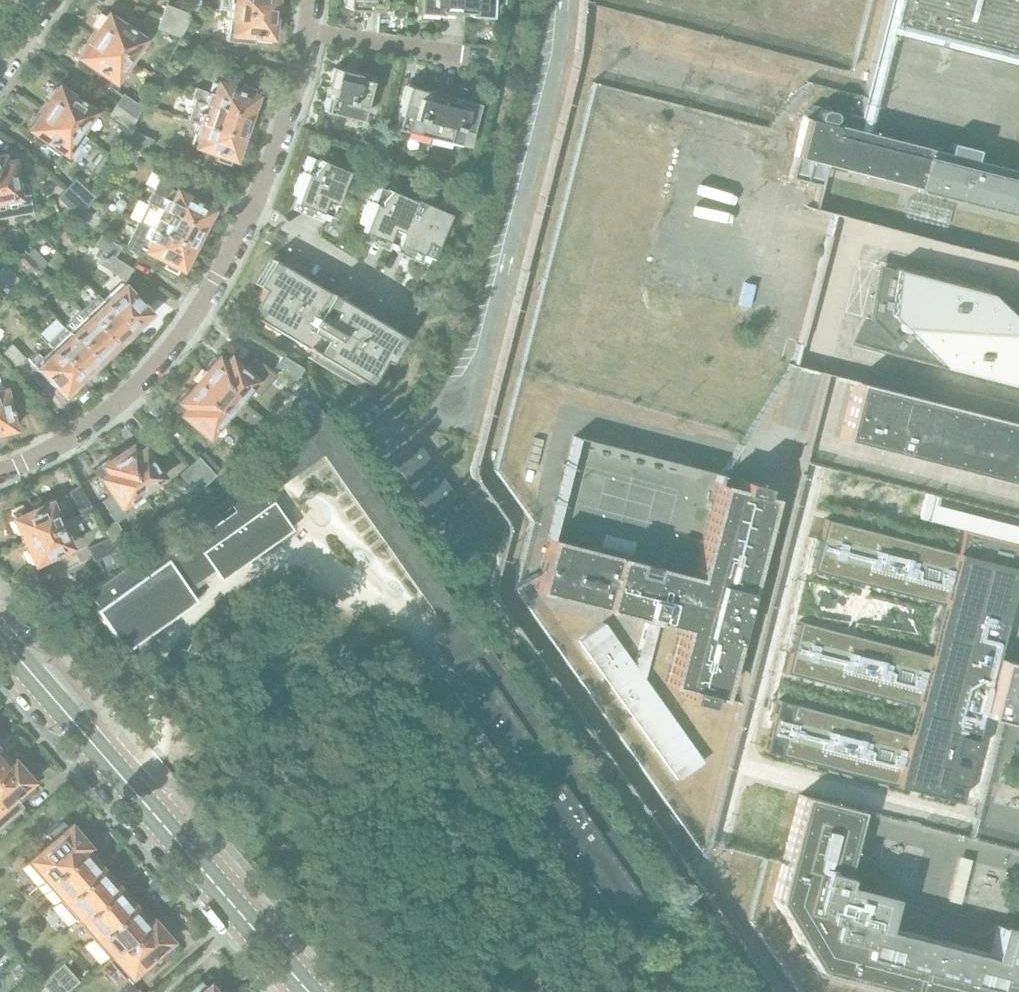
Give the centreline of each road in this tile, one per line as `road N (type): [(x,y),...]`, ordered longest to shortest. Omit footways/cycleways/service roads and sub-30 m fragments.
road 1 (residential): [(307,991),(0,644)]
road 2 (residential): [(0,471),(109,413),(151,370),(215,279),(251,209)]
road 3 (residential): [(251,209),(308,34)]
road 4 (residential): [(251,209),(400,296)]
road 5 (residential): [(308,34),(459,53)]

